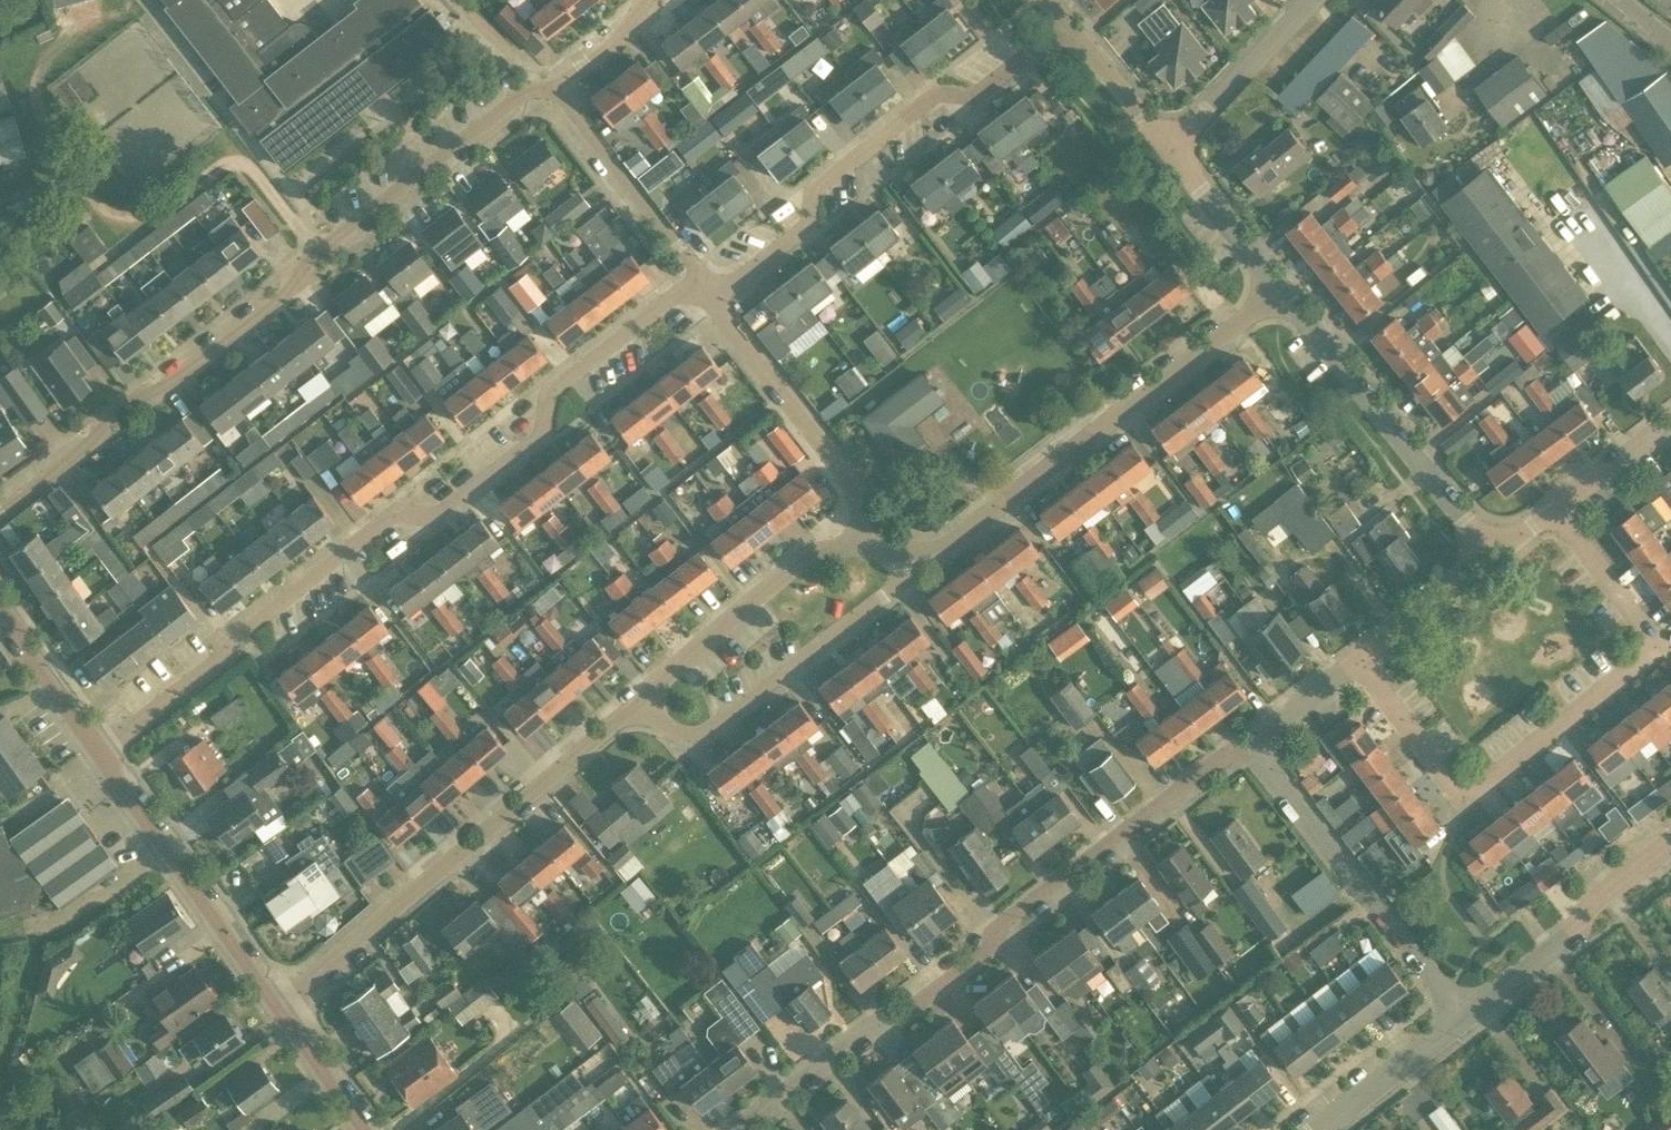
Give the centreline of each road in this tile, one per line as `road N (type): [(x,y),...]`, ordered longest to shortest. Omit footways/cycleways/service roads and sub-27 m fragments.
road 1 (residential): [(693,285),(553,393),(547,435),(446,517),(394,511),(100,749)]
road 2 (residential): [(0,513),(291,288),(297,263),(520,96),(550,90)]
road 3 (residential): [(1256,755),(1229,752),(996,928),(993,951),(890,1029),(863,1027),(725,1129)]
road 4 (residential): [(1356,662),(1464,800),(1566,724),(1656,645),(1552,513)]
road 5 (track): [(316,249),(239,163),(225,164),(141,219),(104,211),(74,182),(50,141),(34,85),(42,65),(78,31),(81,11)]
road 6 (residential): [(642,705),(277,1007)]
road 7 (residential): [(1066,21),(980,95),(936,95),(814,191),(807,231),(713,296)]
road 8 (residential): [(899,550),(936,548),(1280,291)]
road 9 (residential): [(642,705),(682,735),(715,728),(902,585),(899,550)]
road 10 (residential): [(1495,557),(1280,291)]
road 11 (residential): [(1463,1020),(1256,755)]
road 12 (residential): [(277,1007),(100,749)]
road 13 (residential): [(713,296),(857,488),(854,550)]
road 14 (residential): [(1463,1020),(1571,937),(1600,897),(1670,842)]
road 15 (residential): [(854,550),(807,557),(657,683),(642,705)]
road 16 (residential): [(550,90),(695,264),(693,285)]
road 17 (residential): [(1172,148),(1316,0)]
road 18 (residential): [(1319,1129),(1463,1020)]
road 19 (residential): [(1280,291),(1172,148)]
road 20 (residential): [(1356,662),(1495,557)]
road 21 (residential): [(100,749),(0,615)]
road 22 (residential): [(1172,148),(1066,21)]
road 23 (residential): [(366,1129),(277,1007)]
road 24 (residential): [(1552,513),(1670,423)]
road 25 (residential): [(550,90),(660,0)]
road 26 (residential): [(1356,662),(1261,731),(1256,755)]

